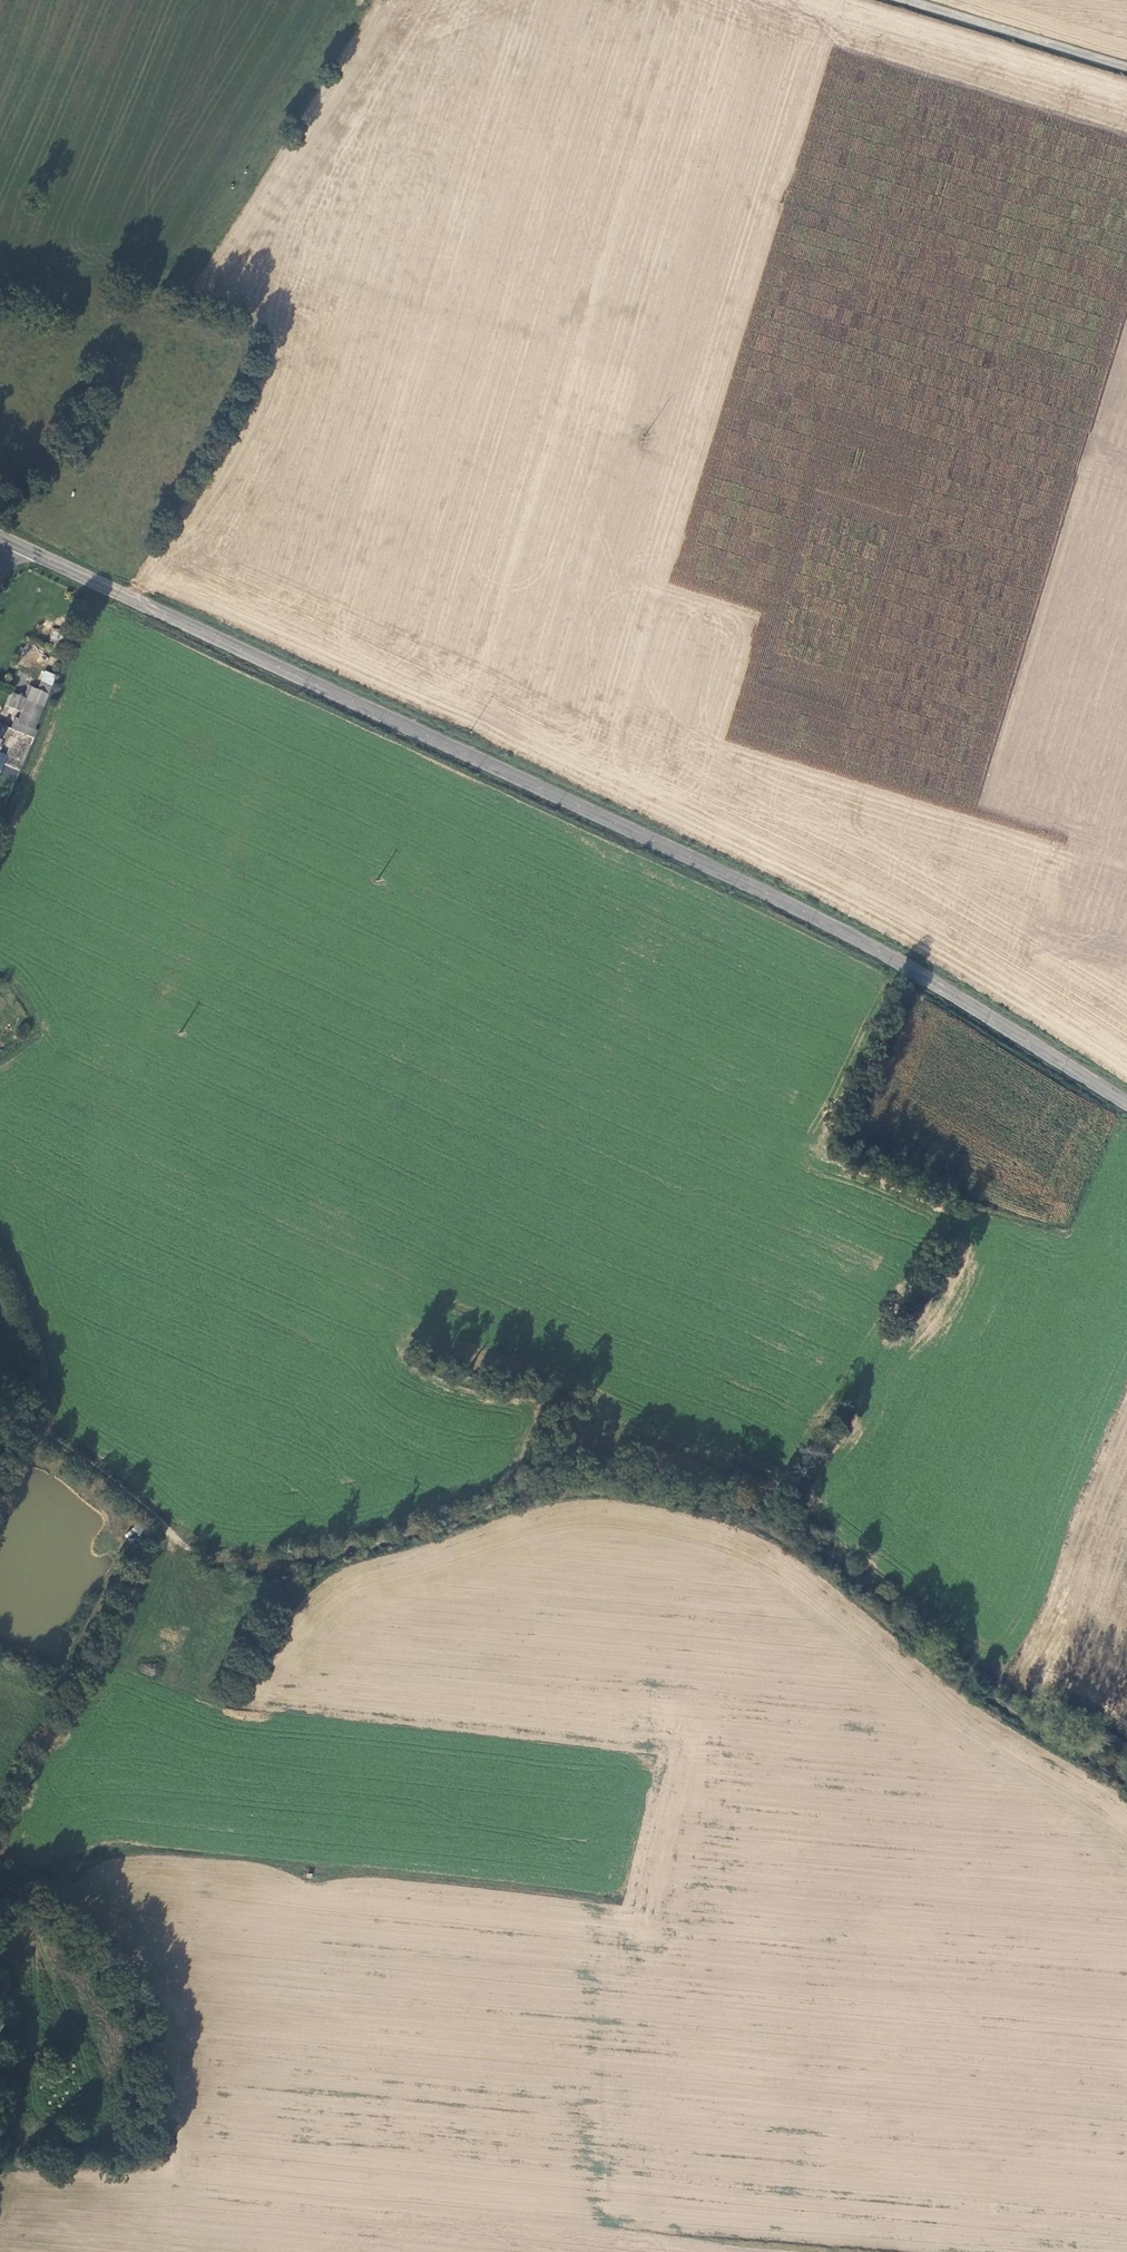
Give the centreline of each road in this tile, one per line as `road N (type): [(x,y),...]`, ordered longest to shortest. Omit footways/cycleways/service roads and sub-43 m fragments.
road 1 (tertiary): [(14,544),(804,912),(1126,1103)]
road 2 (track): [(0,1414),(50,1433),(176,1540)]

